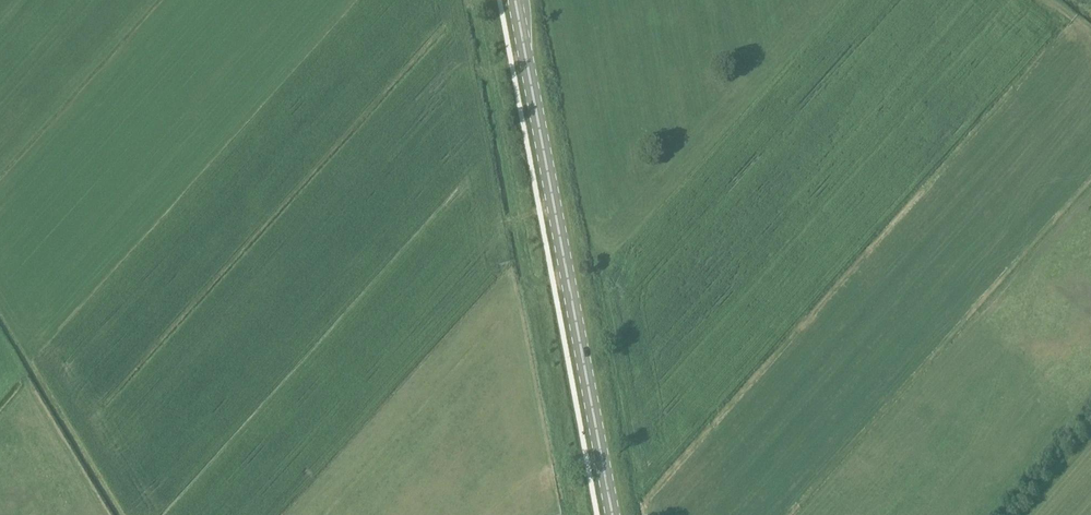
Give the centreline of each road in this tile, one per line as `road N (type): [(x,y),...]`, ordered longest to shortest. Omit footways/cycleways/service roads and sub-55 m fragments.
road 1 (secondary): [(613,514),(515,0)]

